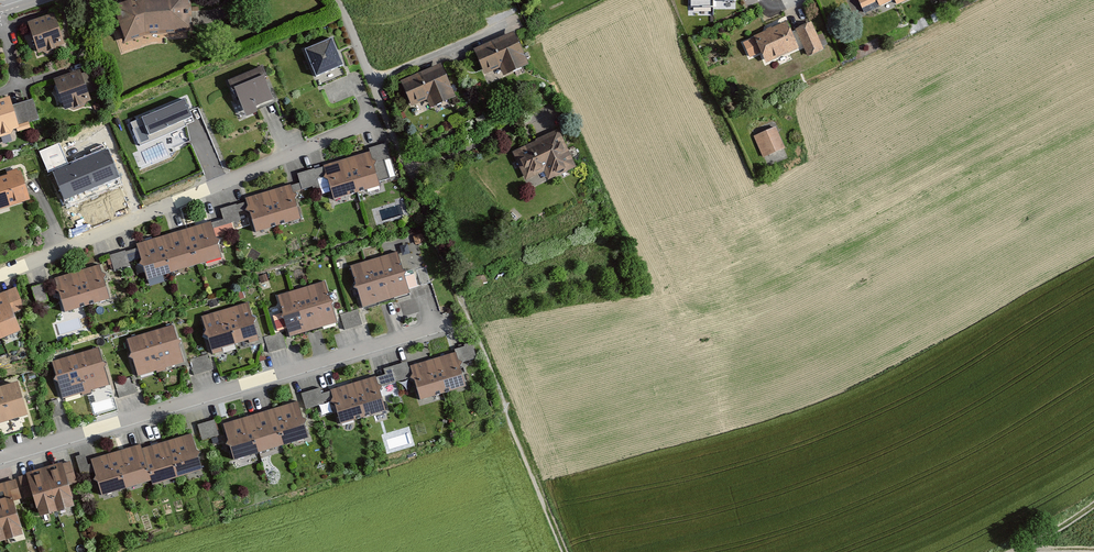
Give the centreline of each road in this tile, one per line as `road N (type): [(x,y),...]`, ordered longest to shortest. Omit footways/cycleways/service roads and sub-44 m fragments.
road 1 (residential): [(0,458),(454,320)]
road 2 (track): [(411,172),(564,551)]
road 3 (residential): [(0,275),(371,121)]
road 4 (residential): [(376,85),(411,172),(542,115)]
road 5 (residential): [(376,85),(510,24)]

